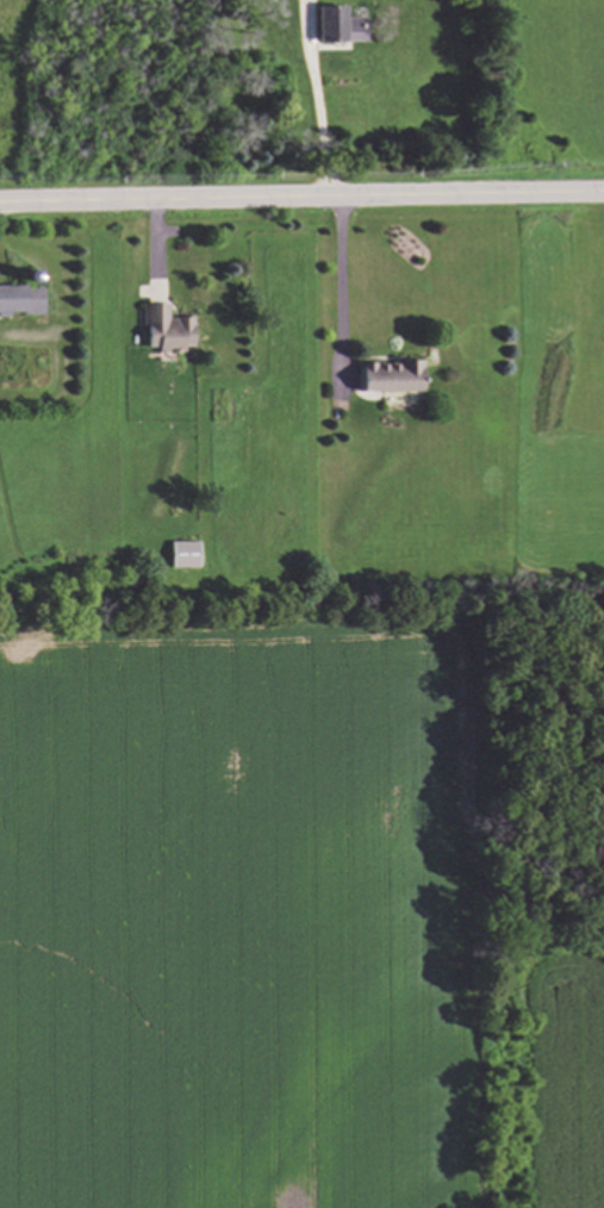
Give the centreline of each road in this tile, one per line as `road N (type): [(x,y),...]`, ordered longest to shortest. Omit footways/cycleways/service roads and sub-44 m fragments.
road 1 (tertiary): [(603,197),(0,206)]

